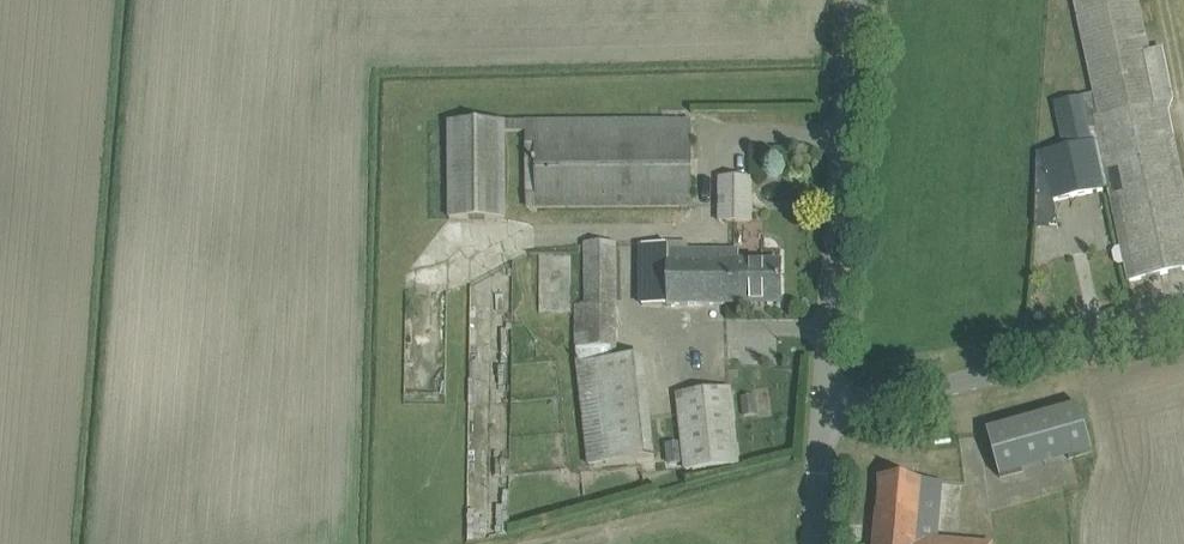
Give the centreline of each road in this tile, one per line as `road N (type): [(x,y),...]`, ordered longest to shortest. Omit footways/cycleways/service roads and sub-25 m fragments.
road 1 (unclassified): [(824,403),(856,0)]
road 2 (unclassified): [(824,403),(1183,307)]
road 3 (unclassified): [(811,543),(824,403)]

